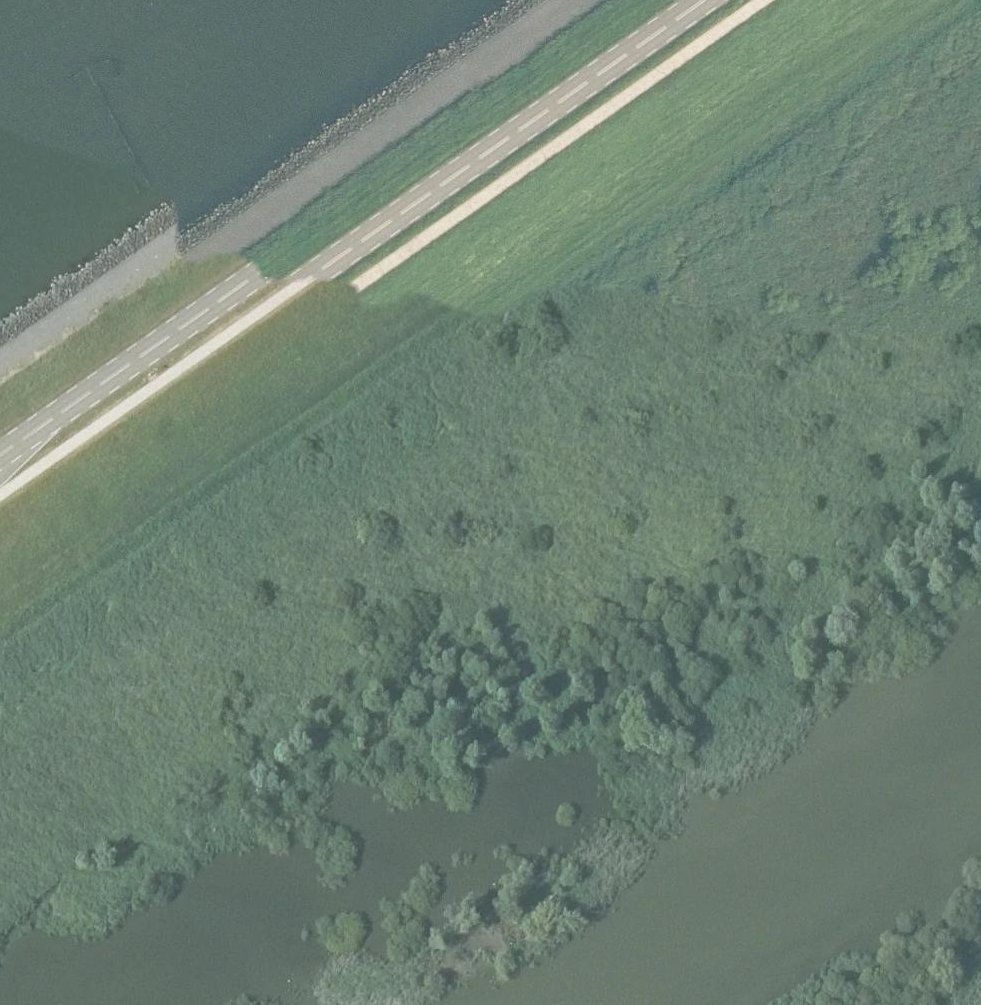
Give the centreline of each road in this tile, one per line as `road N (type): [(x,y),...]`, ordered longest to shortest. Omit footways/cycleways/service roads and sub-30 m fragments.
road 1 (secondary): [(0,428),(604,0)]

